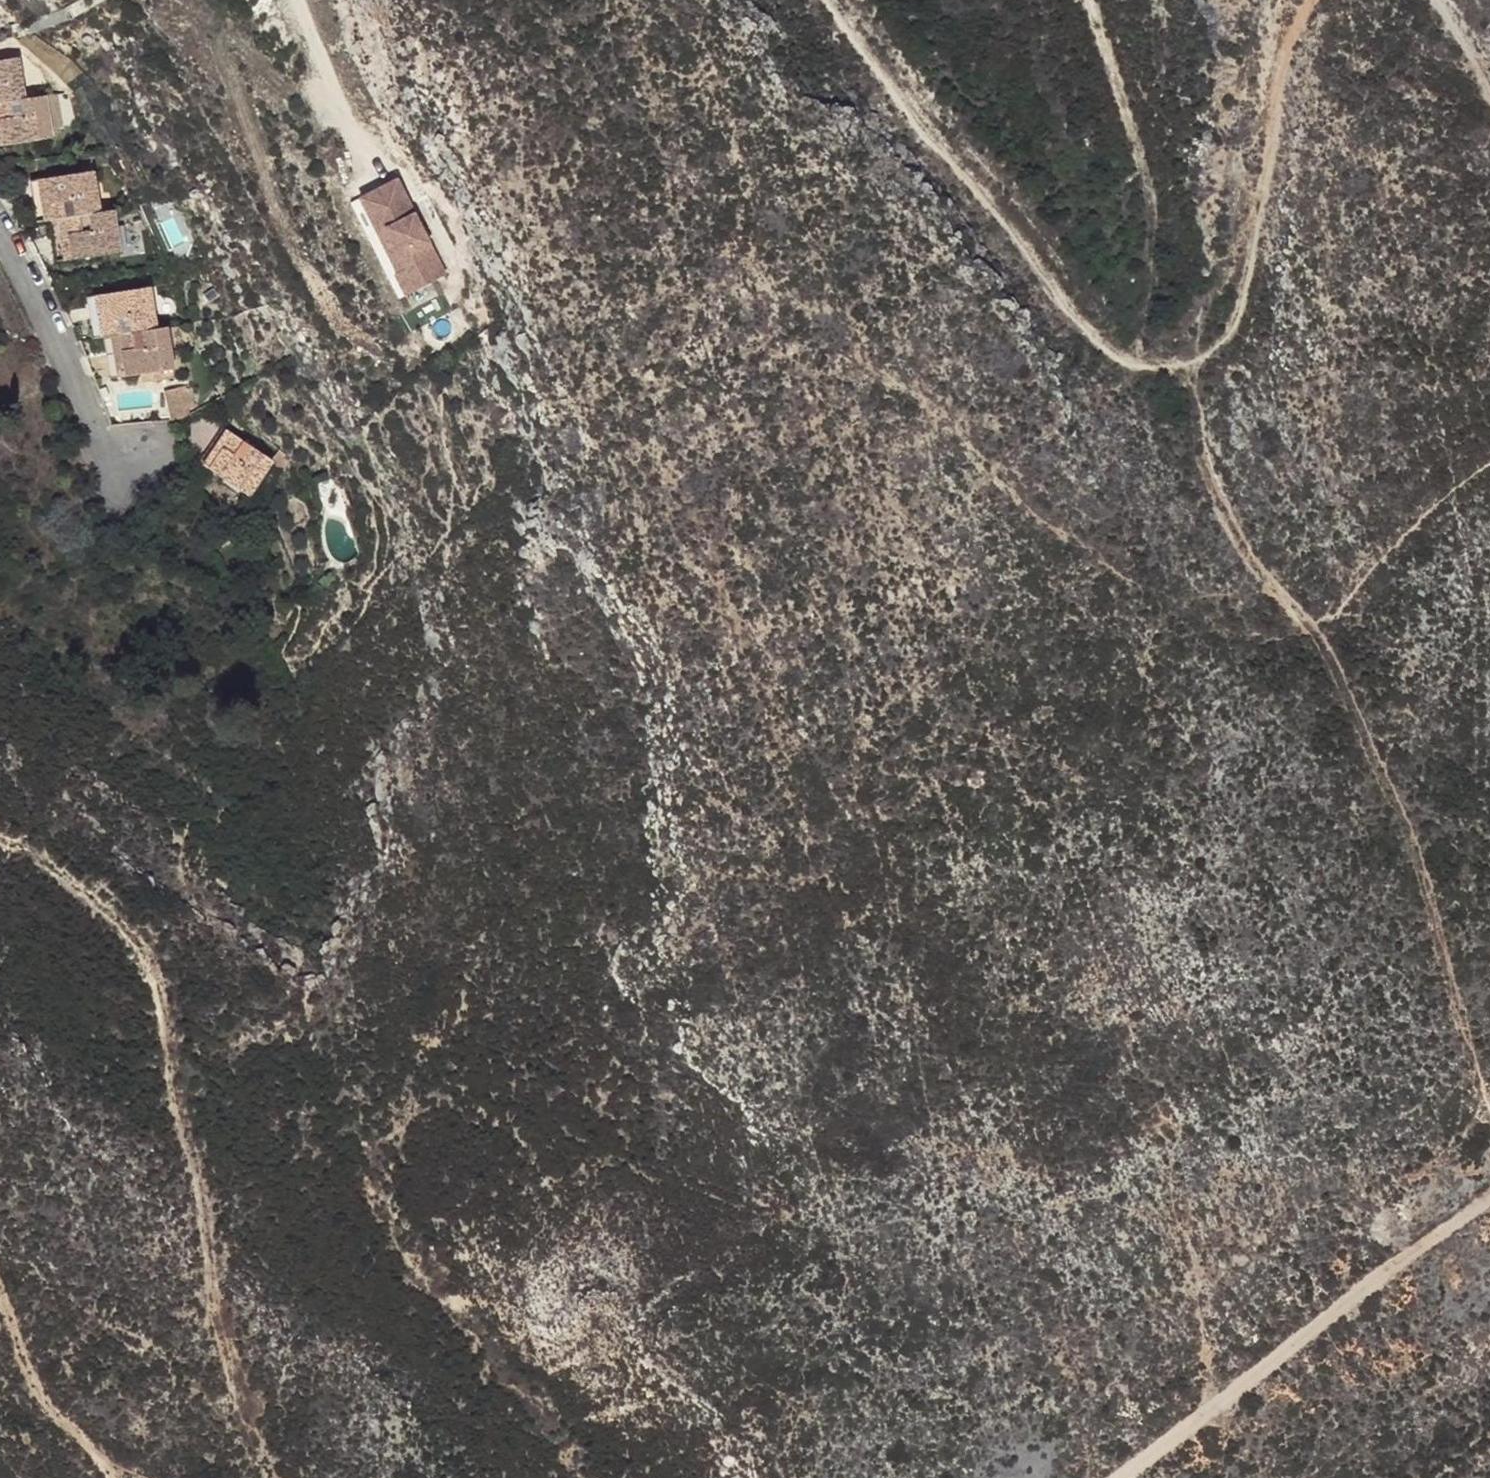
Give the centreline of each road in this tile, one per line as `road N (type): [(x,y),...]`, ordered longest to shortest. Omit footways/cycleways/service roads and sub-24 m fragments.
road 1 (track): [(1276,0),(1265,10),(1236,142),(1234,254),(1201,327),(1143,369),(1093,349),(842,0)]
road 2 (track): [(1119,1477),(1489,1212)]
road 3 (residential): [(0,247),(58,355),(92,442),(144,474)]

